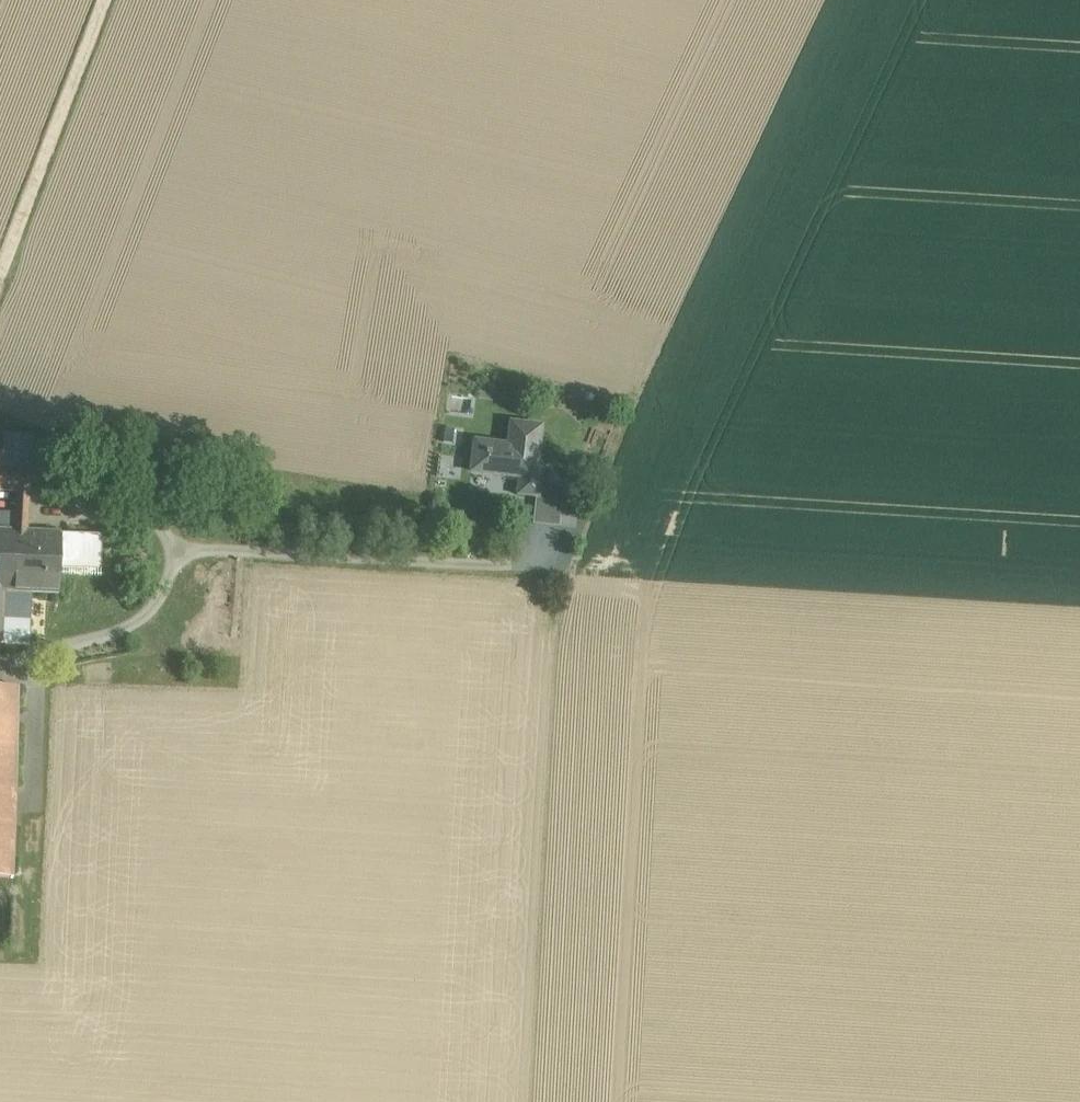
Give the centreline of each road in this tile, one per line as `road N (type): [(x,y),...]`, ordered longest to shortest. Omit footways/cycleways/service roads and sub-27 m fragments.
road 1 (track): [(0,256),(100,0)]

